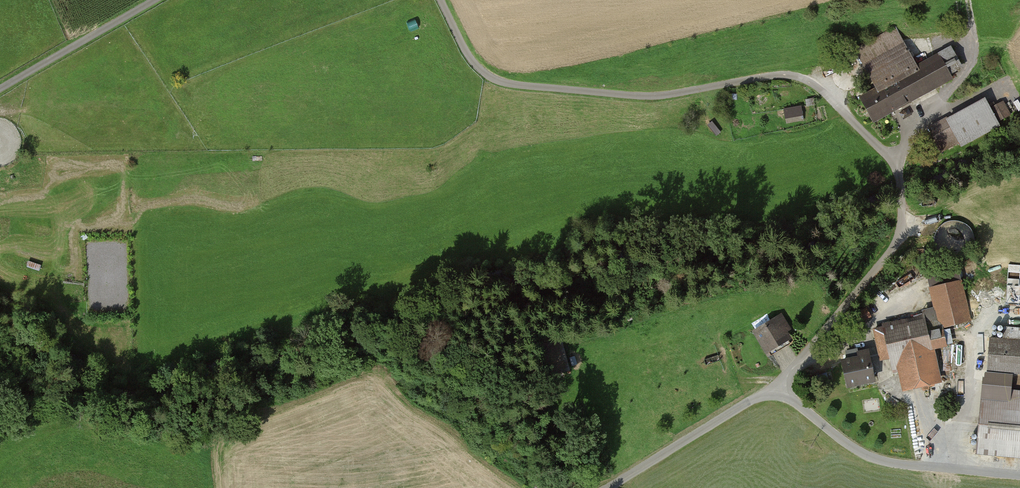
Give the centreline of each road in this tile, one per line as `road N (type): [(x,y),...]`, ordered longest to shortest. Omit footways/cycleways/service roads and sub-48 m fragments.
road 1 (unclassified): [(780,389),(894,248),(902,208),(895,160),(816,84),(796,76),(636,95),(501,82),(467,55),(441,0)]
road 2 (unclassified): [(780,389),(882,461),(1019,476)]
road 3 (unclassified): [(608,487),(780,389)]
road 4 (track): [(895,160),(914,126),(969,72),(968,0)]
road 5 (unclassified): [(157,0),(0,91)]

